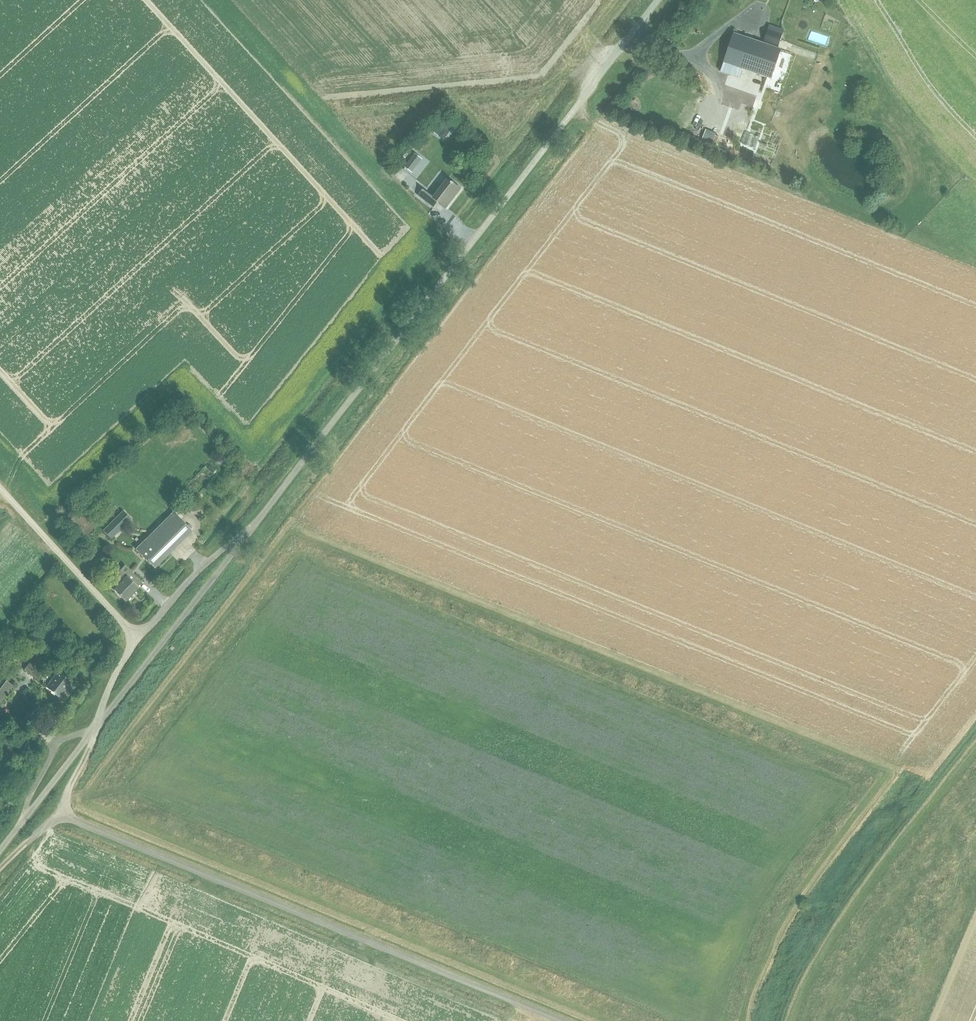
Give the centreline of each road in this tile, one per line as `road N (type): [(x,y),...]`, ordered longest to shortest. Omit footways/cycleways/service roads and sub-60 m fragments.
road 1 (unclassified): [(246,535),(657,0)]
road 2 (unclassified): [(57,813),(562,1020)]
road 3 (unclassified): [(99,723),(246,535)]
road 4 (unclassified): [(0,487),(139,638)]
road 5 (unclassified): [(246,535),(198,570),(139,638)]
road 6 (unclassified): [(91,735),(0,850)]

